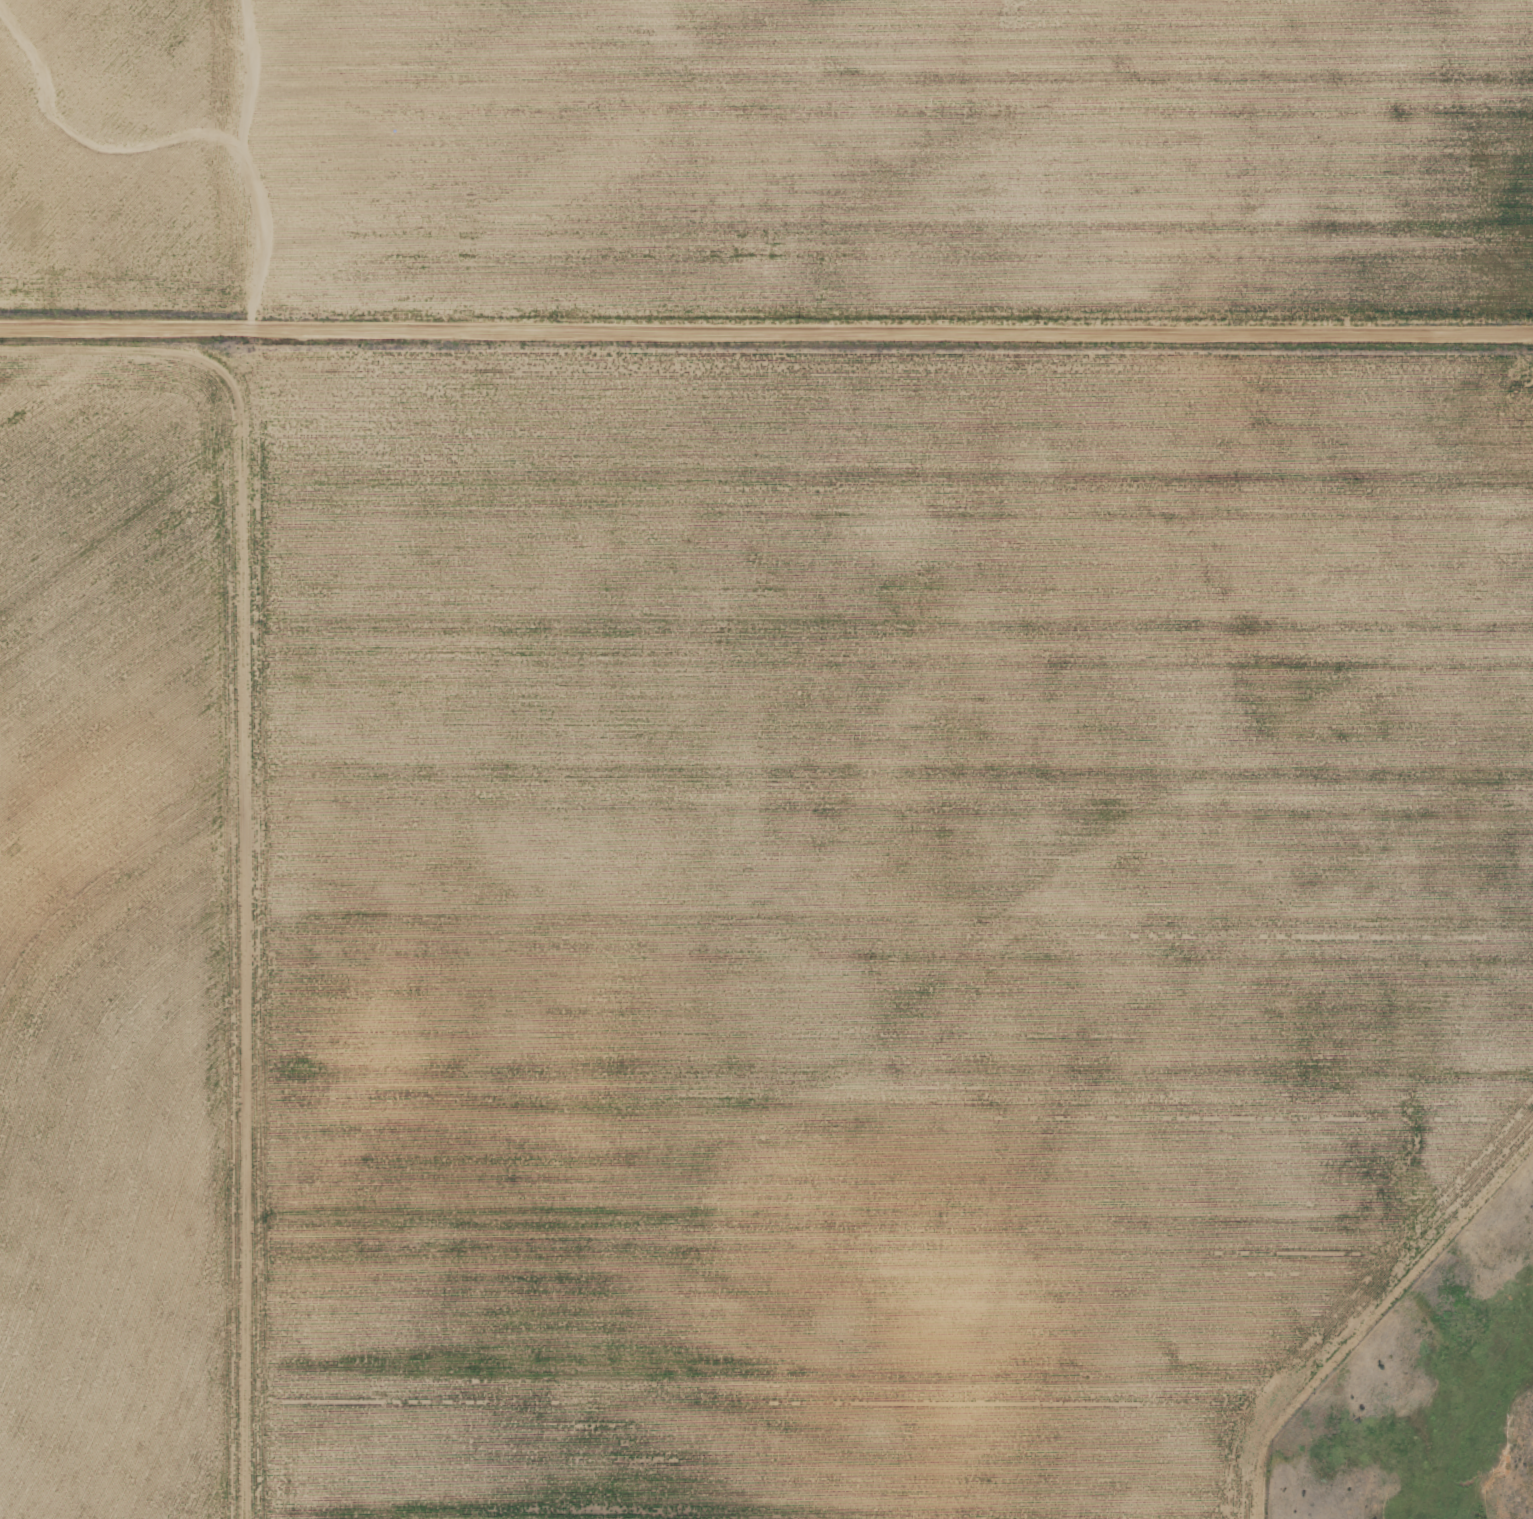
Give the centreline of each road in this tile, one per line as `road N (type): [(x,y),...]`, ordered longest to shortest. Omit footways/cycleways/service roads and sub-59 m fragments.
road 1 (residential): [(1532,332),(0,326)]

